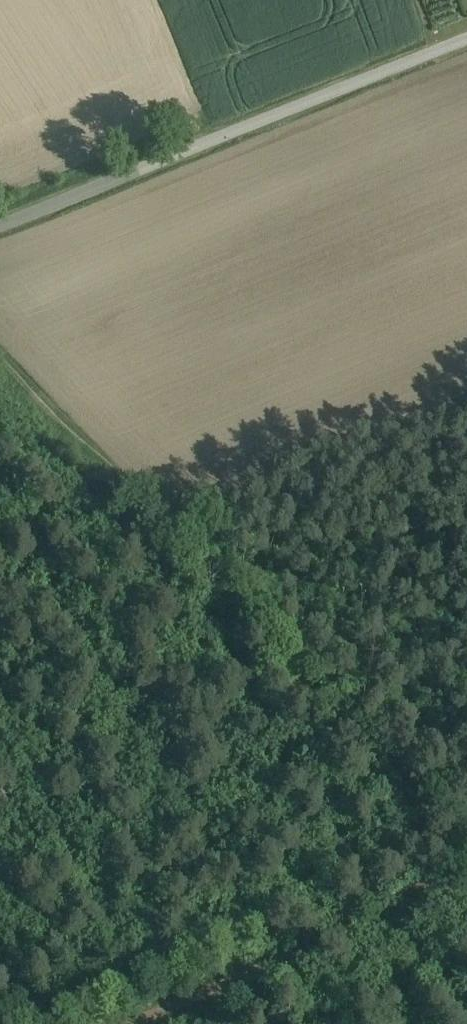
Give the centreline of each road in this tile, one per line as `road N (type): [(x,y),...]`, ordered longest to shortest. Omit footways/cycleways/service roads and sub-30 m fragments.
road 1 (track): [(466,855),(0,372)]
road 2 (unclassified): [(466,38),(0,226)]
road 3 (track): [(466,899),(396,917),(154,1023)]

